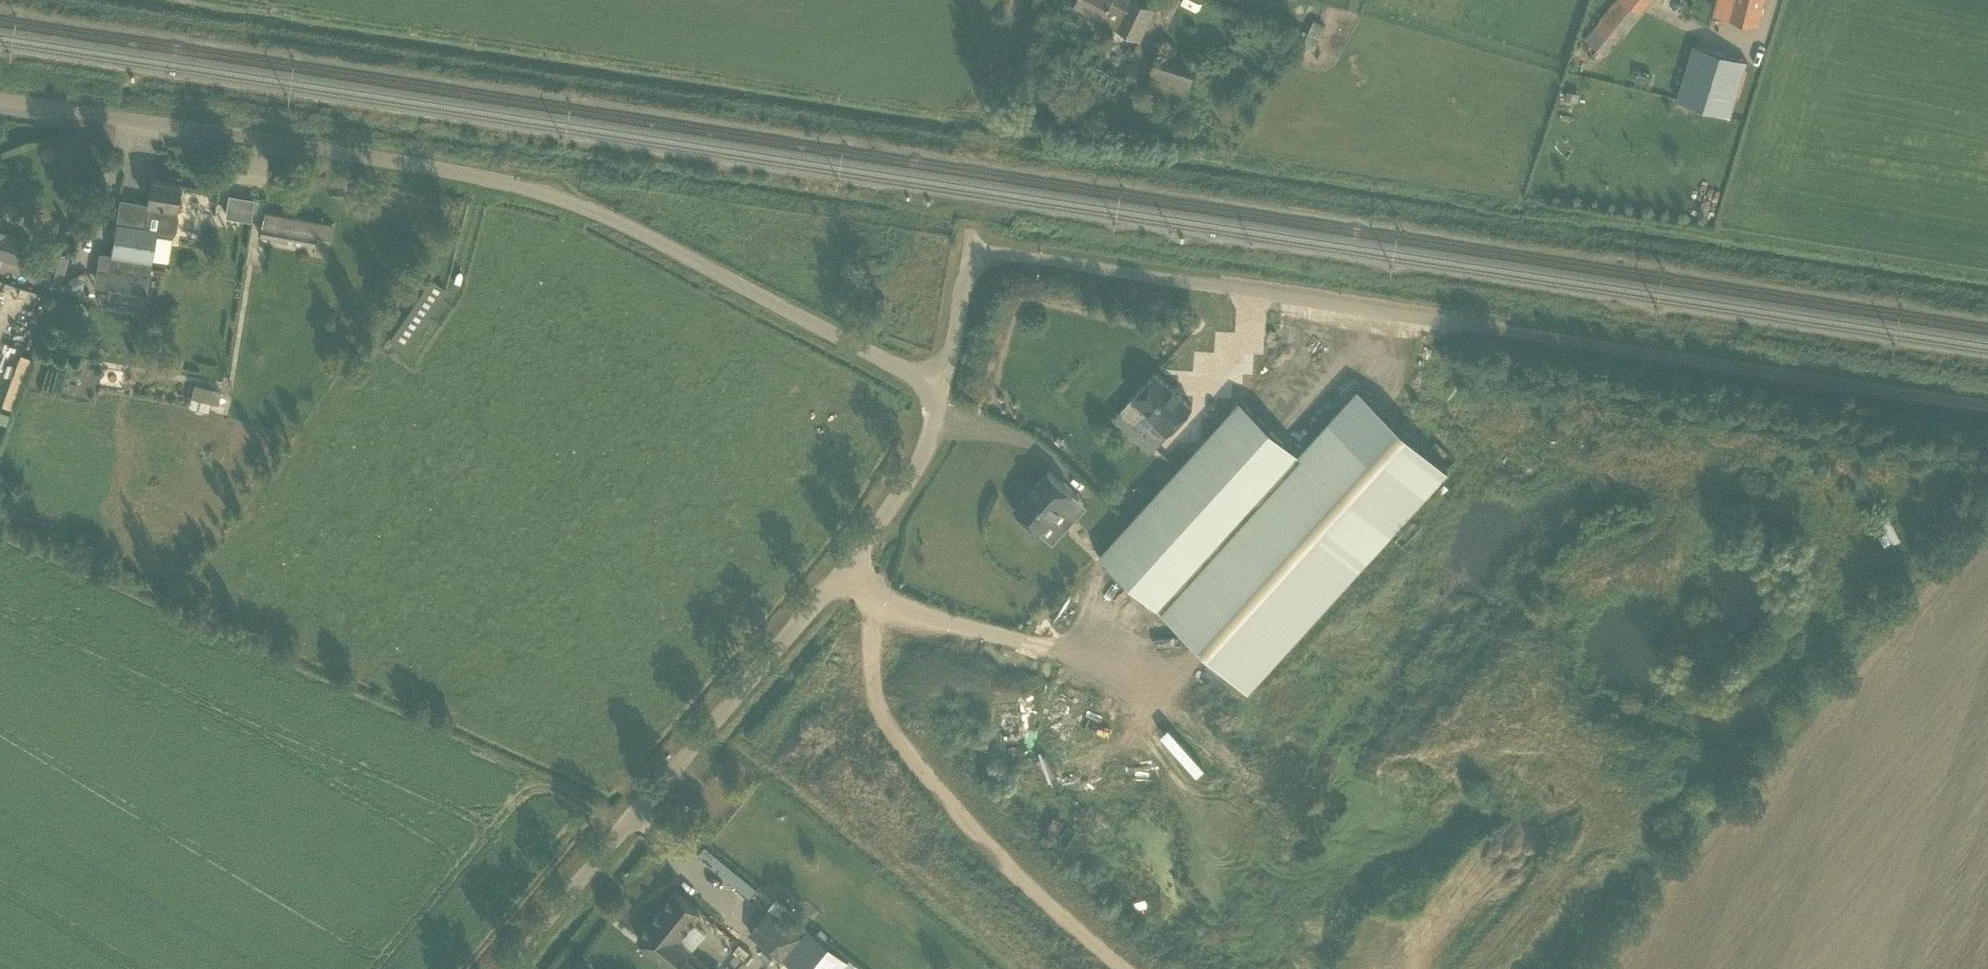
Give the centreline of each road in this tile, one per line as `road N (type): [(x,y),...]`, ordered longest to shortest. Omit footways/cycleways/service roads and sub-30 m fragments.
road 1 (unclassified): [(1987,405),(969,249)]
road 2 (unclassified): [(941,388),(593,214),(509,183),(0,101)]
road 3 (track): [(506,968),(878,530),(919,460),(941,388)]
road 4 (unclassified): [(941,388),(969,249)]

